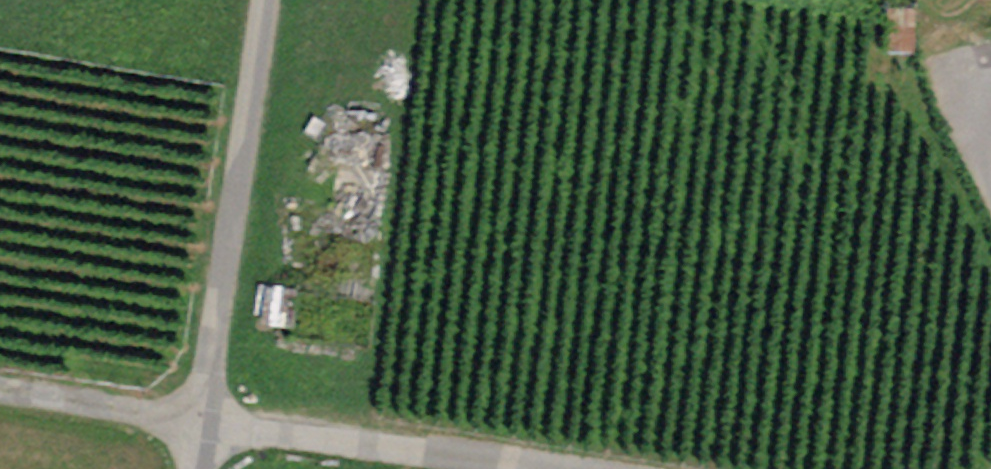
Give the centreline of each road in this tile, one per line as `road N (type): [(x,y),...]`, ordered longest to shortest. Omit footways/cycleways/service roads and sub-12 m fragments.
road 1 (track): [(264,0),(201,425)]
road 2 (track): [(201,425),(526,468)]
road 3 (track): [(201,425),(0,392)]

